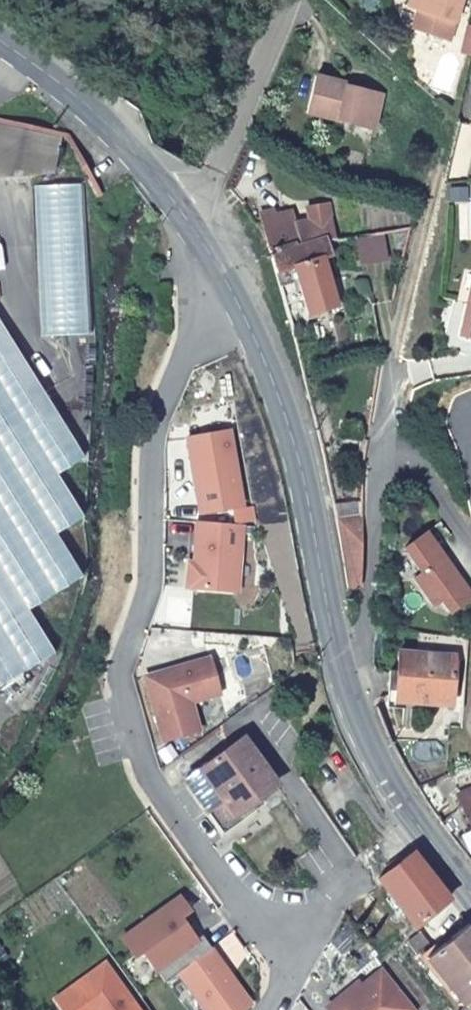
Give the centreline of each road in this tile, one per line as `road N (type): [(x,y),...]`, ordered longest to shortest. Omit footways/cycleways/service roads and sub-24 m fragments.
road 1 (residential): [(222,272),(200,294),(150,425),(145,587),(116,678),(151,797),(271,959),(280,983),(272,1009)]
road 2 (secondary): [(222,272),(265,357),(293,439),(338,656)]
road 3 (residential): [(470,553),(408,460),(390,453),(377,466),(361,635),(354,650),(338,656)]
road 4 (secondary): [(338,656),(391,786),(470,894)]
road 5 (secondary): [(0,41),(101,117),(183,212)]
road 6 (residential): [(183,212),(212,175),(288,0)]

